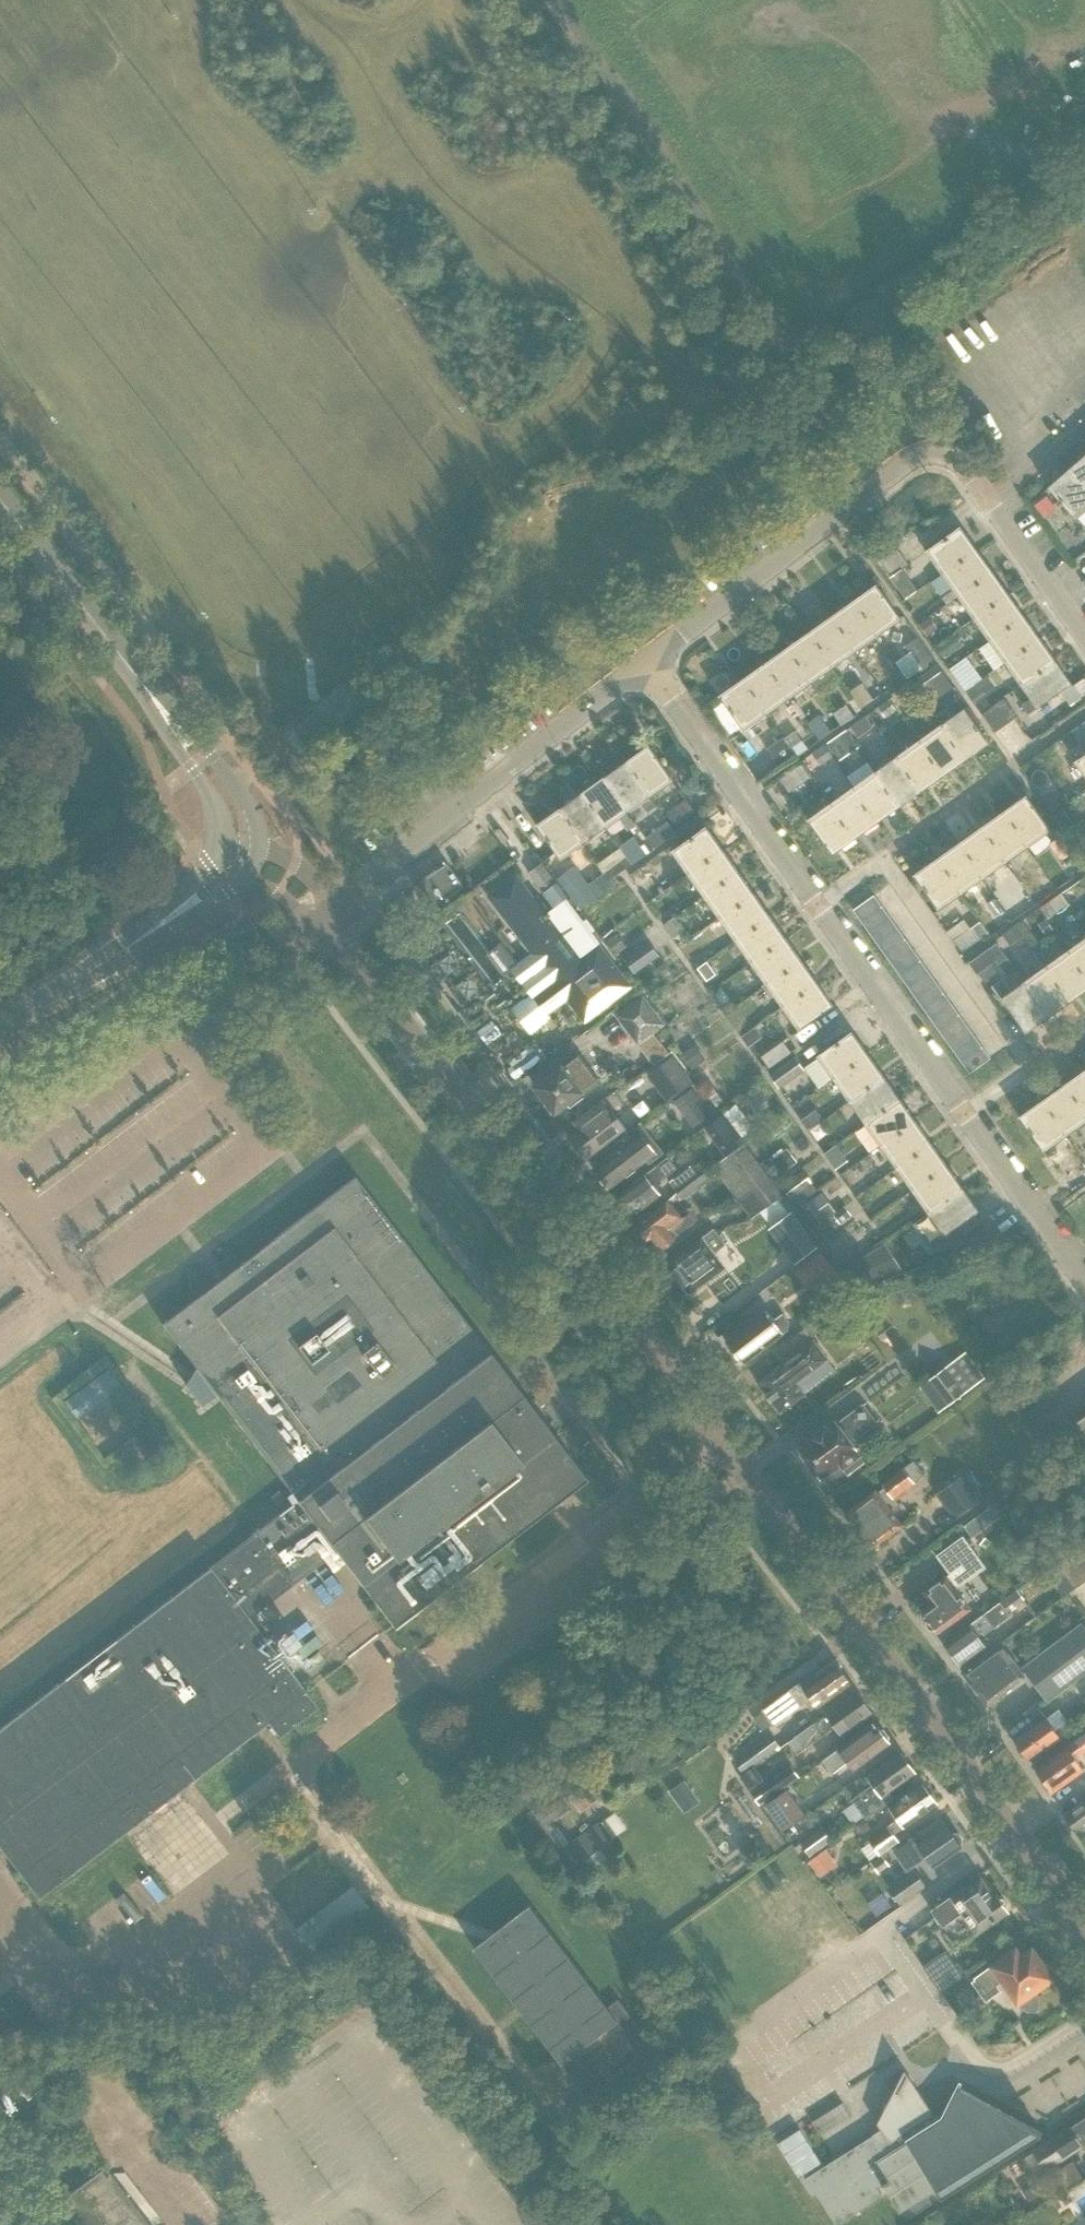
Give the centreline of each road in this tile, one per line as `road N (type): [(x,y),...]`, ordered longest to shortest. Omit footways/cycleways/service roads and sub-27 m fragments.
road 1 (tertiary): [(1084,1937),(774,1510),(319,912)]
road 2 (unclassified): [(648,665),(913,459),(953,455),(988,499)]
road 3 (unclassified): [(319,912),(648,665)]
road 4 (unclassified): [(820,907),(648,665)]
road 5 (unclassified): [(965,1110),(820,907)]
road 6 (tertiary): [(144,686),(0,499)]
road 7 (unclassified): [(1084,1285),(965,1110)]
road 8 (tertiary): [(259,848),(246,799),(157,690),(144,686)]
road 9 (tertiary): [(144,686),(217,810),(219,846)]
road 10 (unclassified): [(988,499),(1084,634)]
road 11 (tertiary): [(0,1024),(132,944)]
road 12 (tertiary): [(132,944),(149,943),(245,878)]
road 13 (tertiary): [(219,846),(132,944)]
road 14 (unclassified): [(988,499),(1084,422)]

